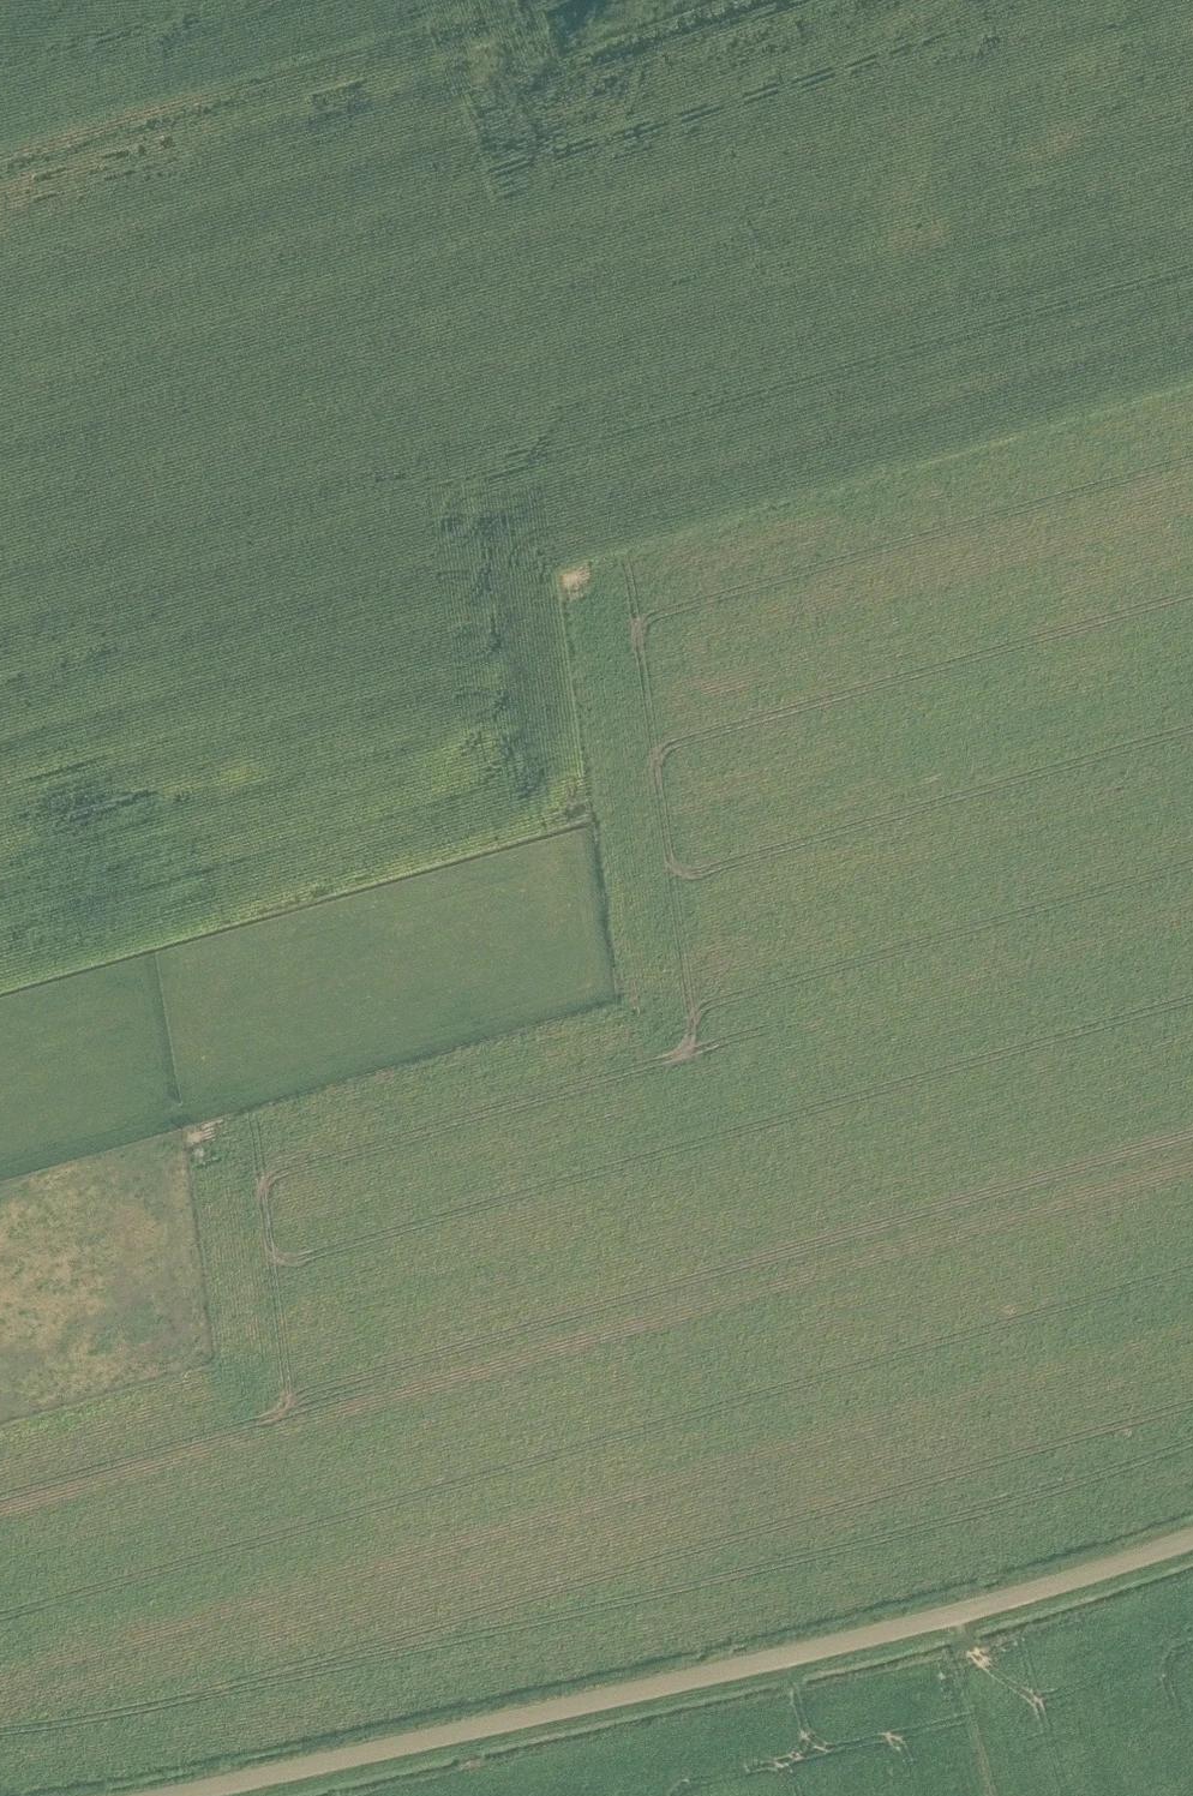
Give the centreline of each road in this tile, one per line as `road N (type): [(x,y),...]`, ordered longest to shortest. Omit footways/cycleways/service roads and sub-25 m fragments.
road 1 (unclassified): [(1192,1542),(1112,1574),(788,1667),(170,1795)]

